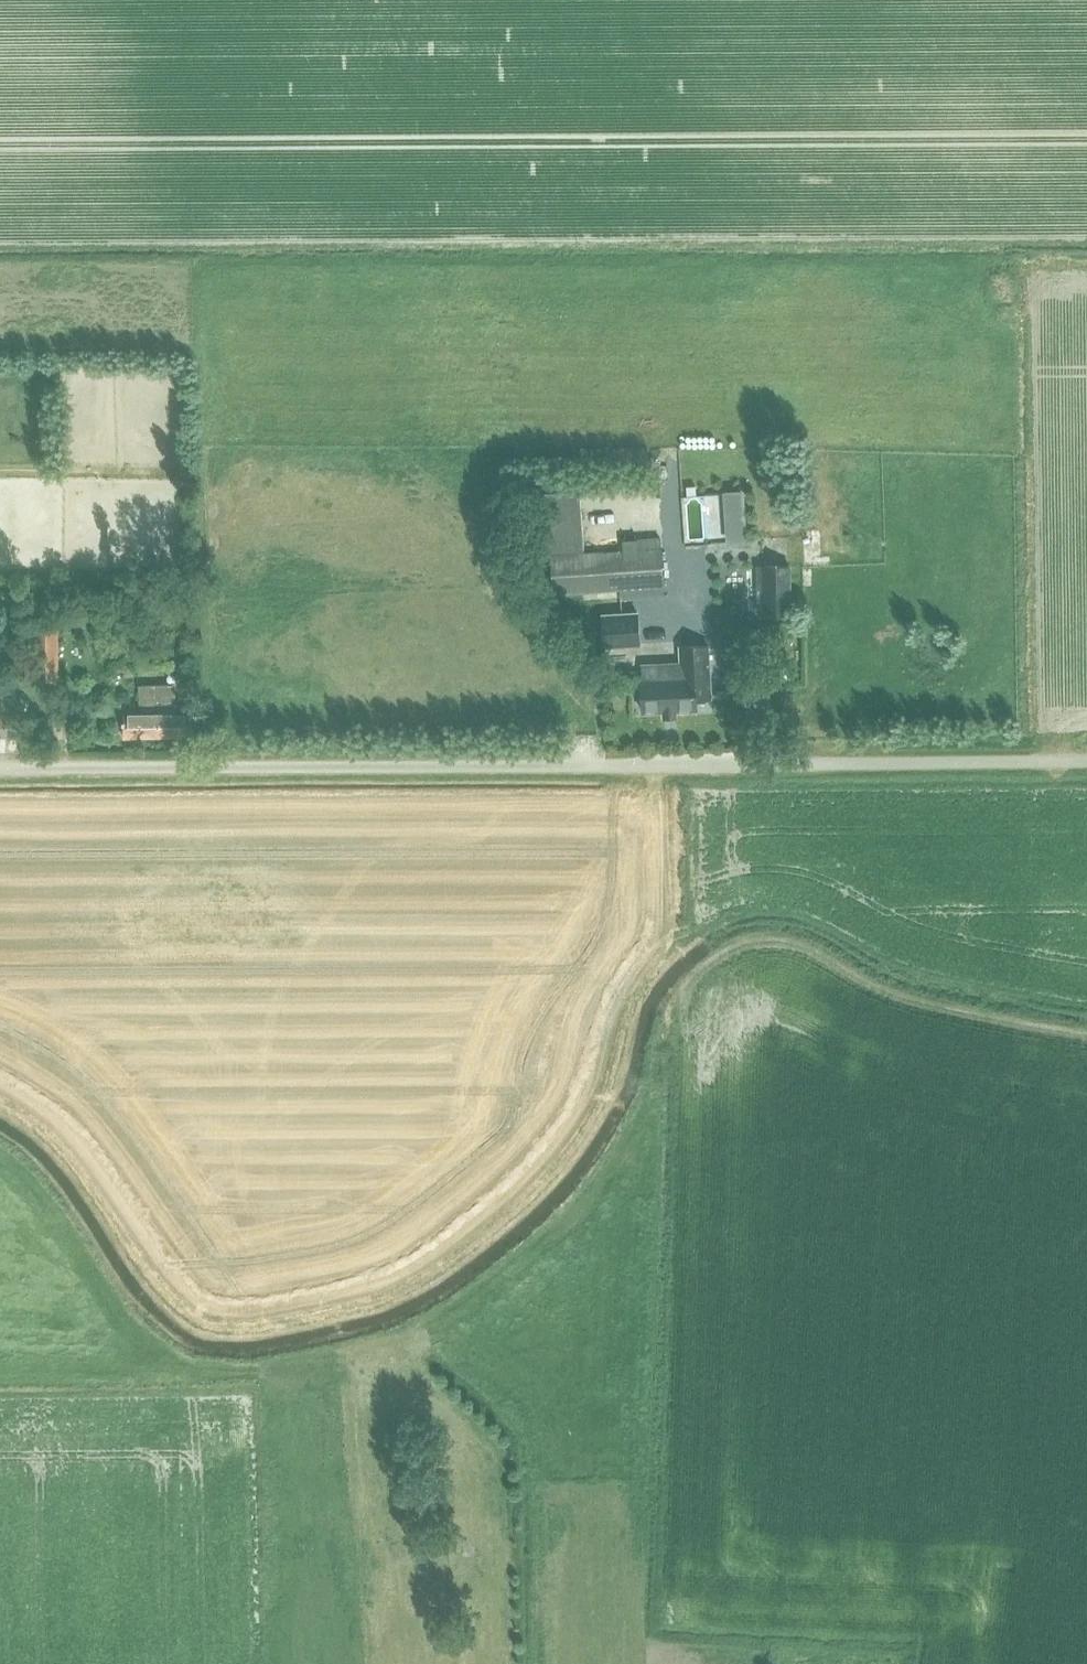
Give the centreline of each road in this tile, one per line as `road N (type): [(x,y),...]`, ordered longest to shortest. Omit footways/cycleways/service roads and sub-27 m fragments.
road 1 (unclassified): [(0,770),(1086,763)]

